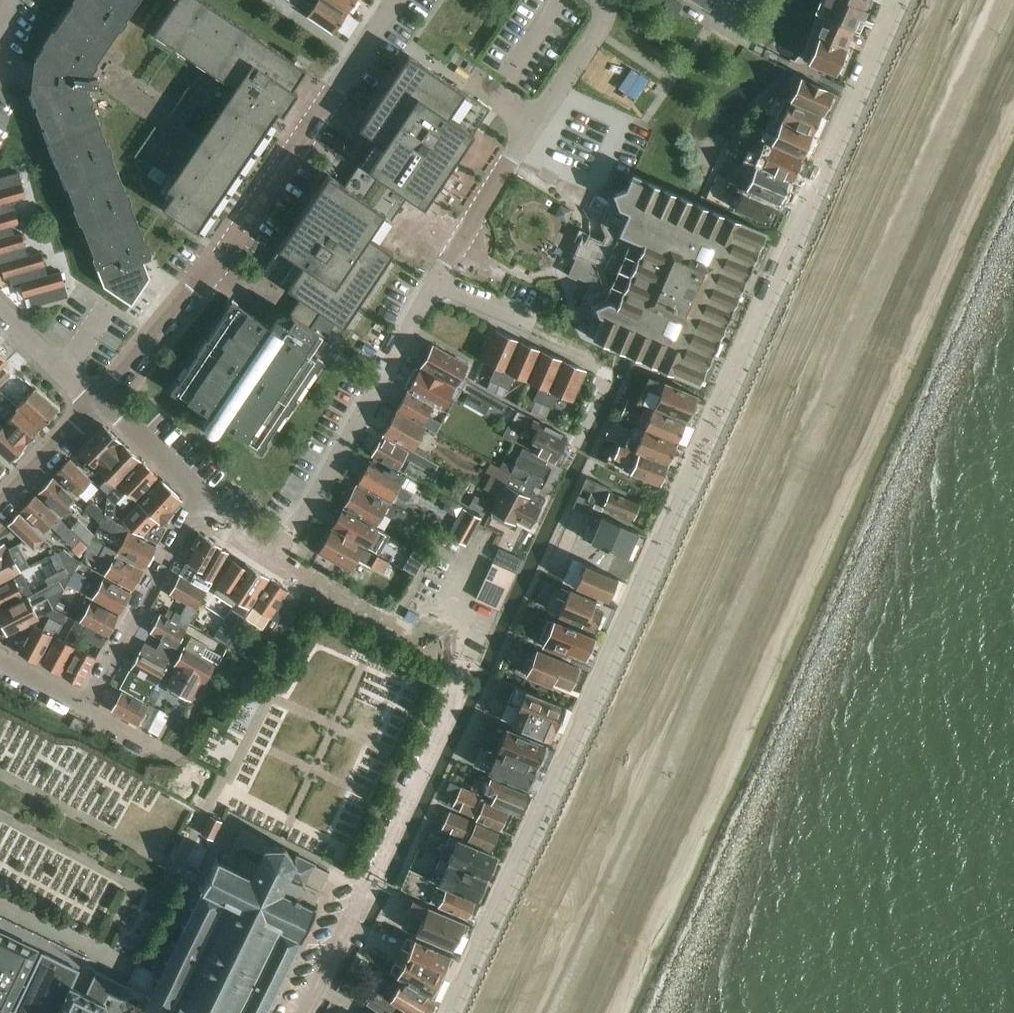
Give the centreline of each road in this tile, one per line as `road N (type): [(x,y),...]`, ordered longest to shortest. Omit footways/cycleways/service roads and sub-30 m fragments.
road 1 (residential): [(897,0),(447,1012)]
road 2 (residential): [(101,401),(222,259),(358,57)]
road 3 (residential): [(275,559),(313,506),(436,280)]
road 4 (residential): [(275,559),(430,640),(472,559)]
road 5 (residential): [(87,709),(203,495)]
road 6 (residential): [(436,280),(538,123)]
road 7 (residential): [(0,506),(101,401)]
road 8 (residential): [(538,123),(602,22),(601,0)]
road 9 (residential): [(101,401),(203,495)]
road 10 (residential): [(0,309),(101,401)]

